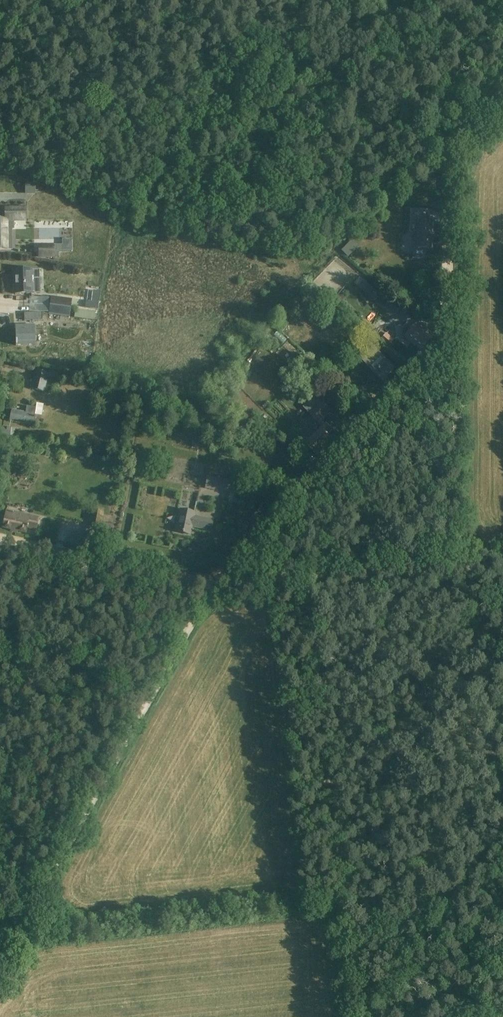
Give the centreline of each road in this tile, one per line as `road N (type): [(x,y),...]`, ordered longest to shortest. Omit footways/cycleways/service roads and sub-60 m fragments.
road 1 (track): [(219,583),(445,347),(454,148),(502,109)]
road 2 (unclassified): [(0,972),(219,583)]
road 3 (unclassified): [(219,583),(502,563)]
road 4 (unclassified): [(0,540),(219,583)]

